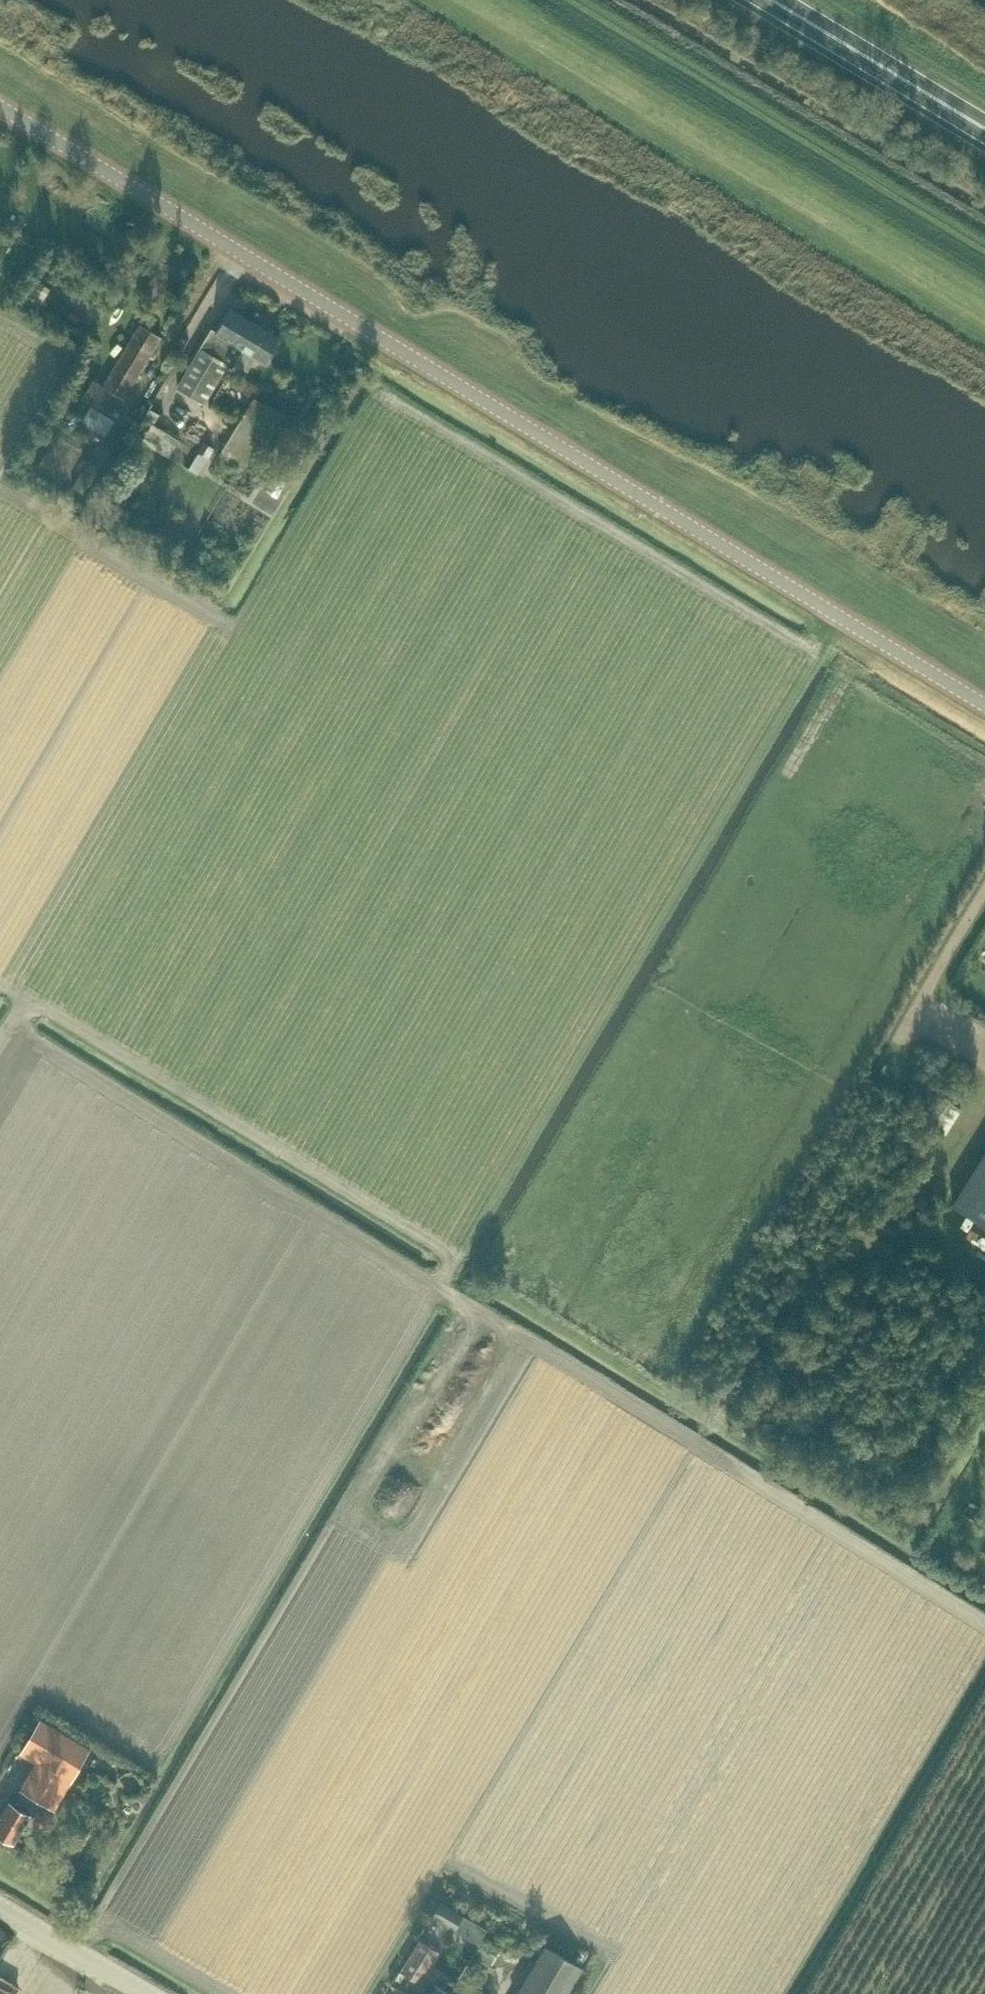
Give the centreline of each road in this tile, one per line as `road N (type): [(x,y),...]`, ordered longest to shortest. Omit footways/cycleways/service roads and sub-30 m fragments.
road 1 (unclassified): [(984,705),(0,107)]
road 2 (primary): [(984,129),(772,0)]
road 3 (unclassified): [(148,1993),(0,1907)]

